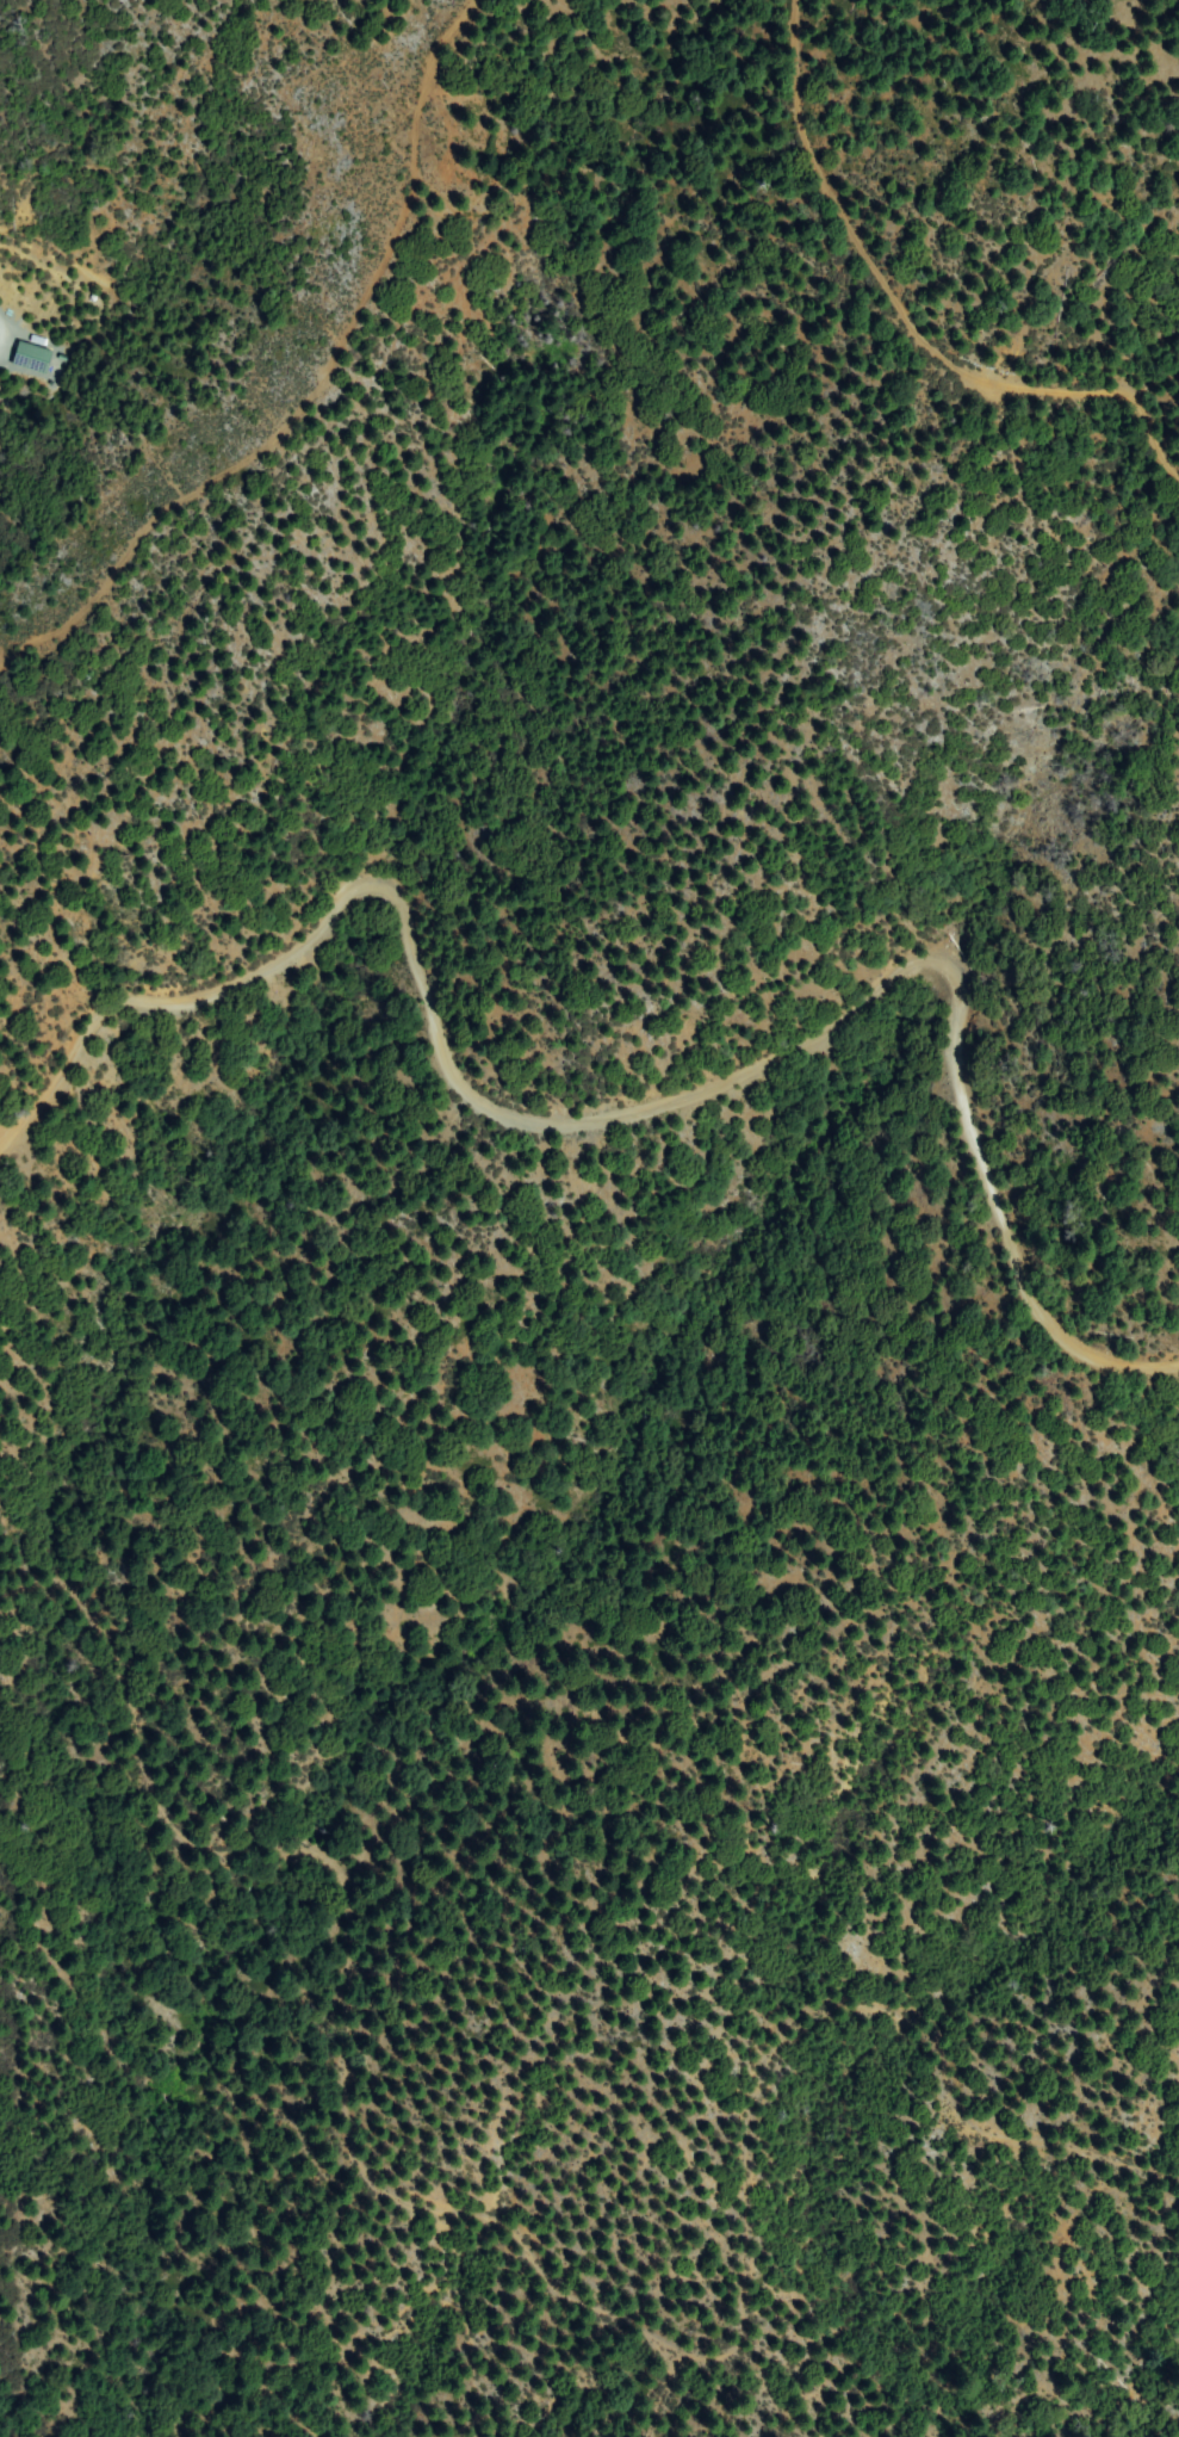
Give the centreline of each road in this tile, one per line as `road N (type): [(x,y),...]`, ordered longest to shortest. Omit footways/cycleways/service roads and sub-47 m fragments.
road 1 (residential): [(0,1186),(110,1021),(182,1014),(242,996),(300,960),(378,890),(404,903),(465,1090),(490,1115),(538,1136),(629,1133),(715,1111),(809,1059),(896,991),(944,977),(963,992),(966,1101),(978,1145),(1047,1326),(1100,1367),(1178,1381)]

